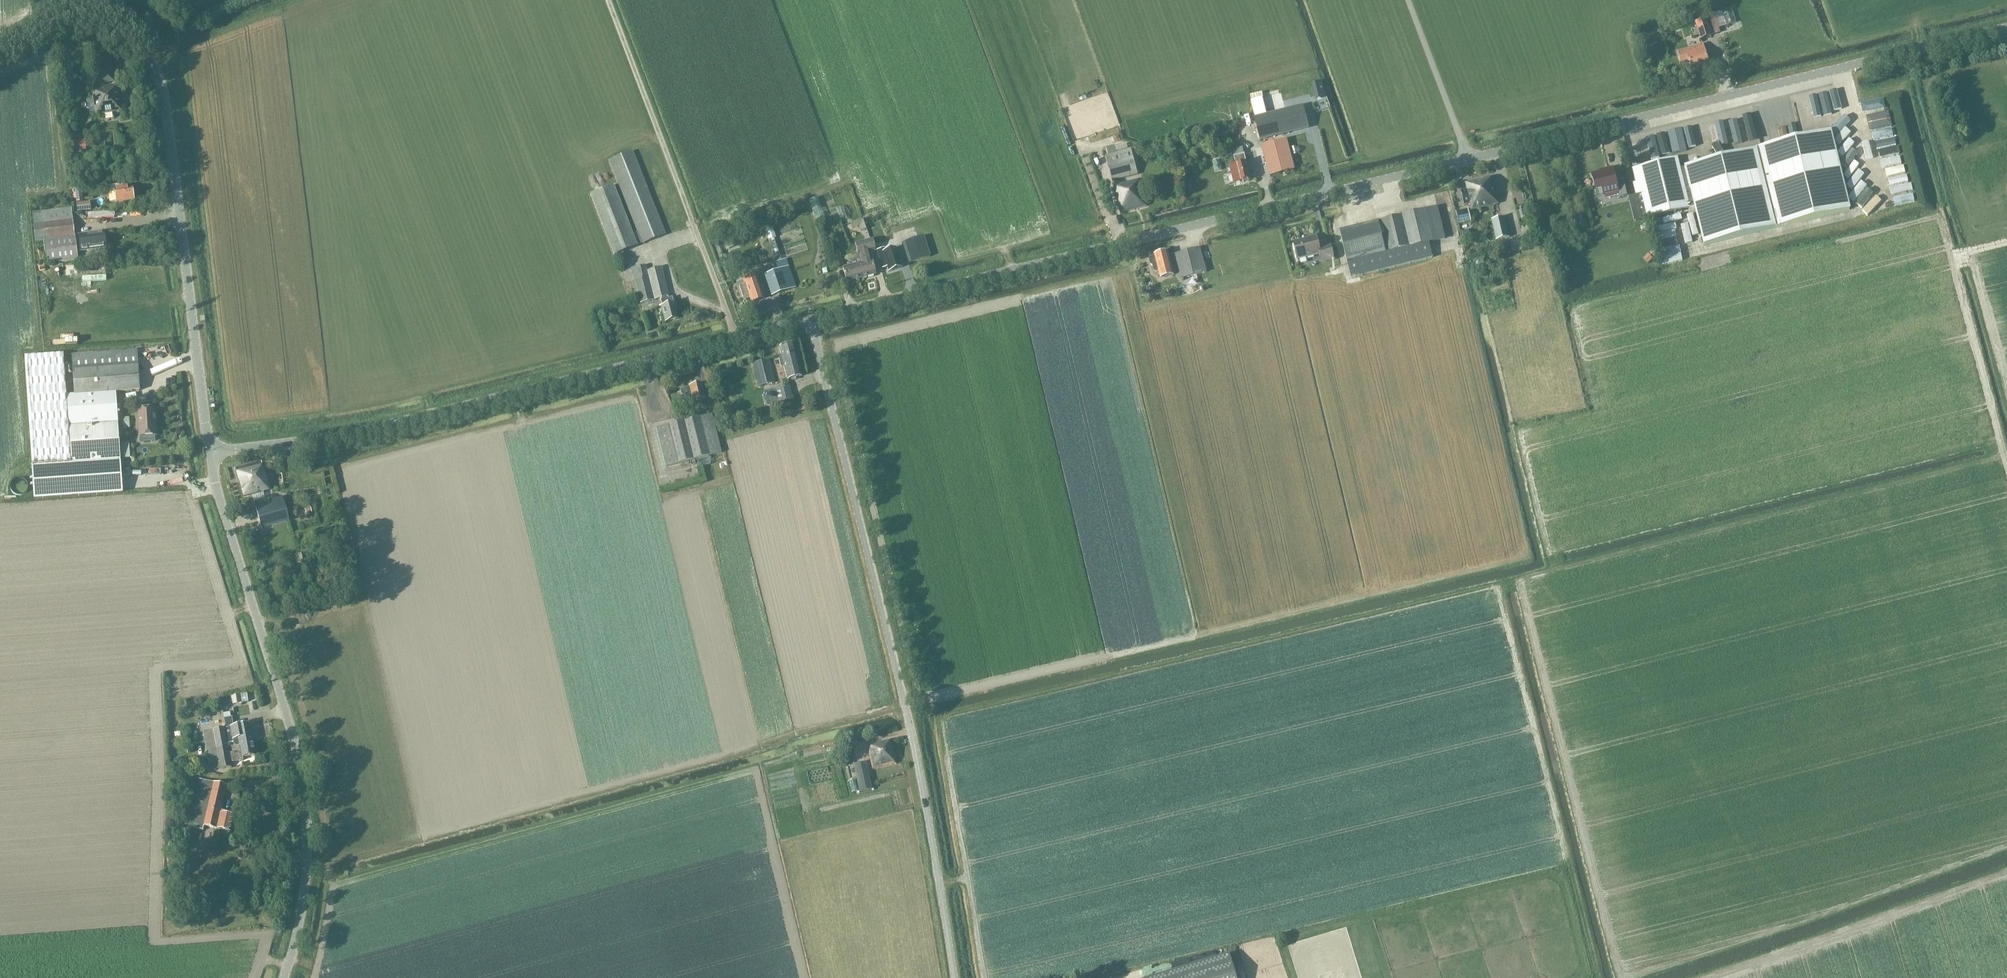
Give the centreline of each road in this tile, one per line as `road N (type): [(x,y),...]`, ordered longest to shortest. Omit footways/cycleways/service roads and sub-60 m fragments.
road 1 (unclassified): [(811,325),(2006,29)]
road 2 (unclassified): [(955,977),(908,716),(811,325)]
road 3 (unclassified): [(209,455),(335,437),(811,325)]
road 4 (unclassified): [(209,455),(172,159),(149,64),(113,28),(86,19),(54,25),(0,57)]
road 5 (unclassified): [(278,977),(300,900),(300,775),(209,455)]

